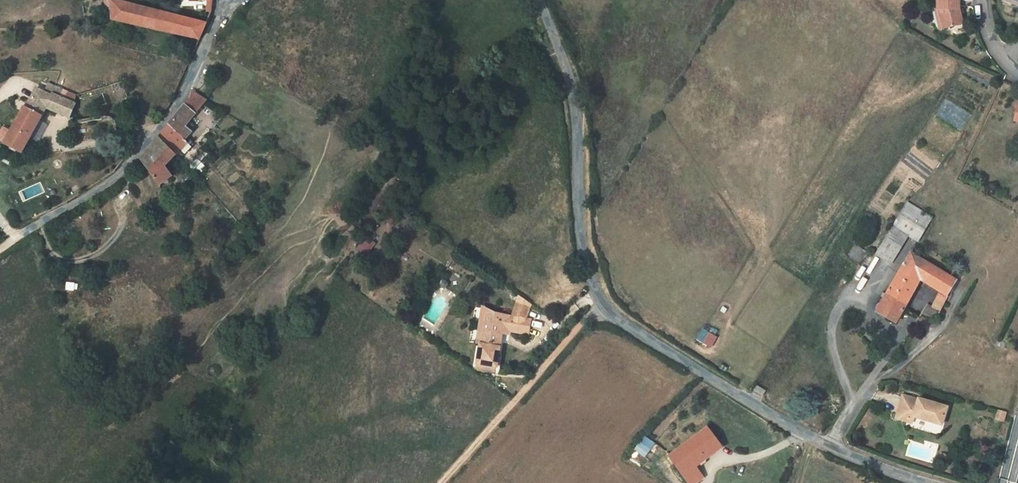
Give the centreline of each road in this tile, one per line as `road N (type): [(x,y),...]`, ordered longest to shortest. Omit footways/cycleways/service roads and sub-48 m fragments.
road 1 (residential): [(926,482),(827,446),(607,311),(584,248),(581,116),(547,0)]
road 2 (residential): [(20,234),(128,165),(187,84),(224,8)]
road 3 (track): [(440,482),(596,311),(607,311)]

